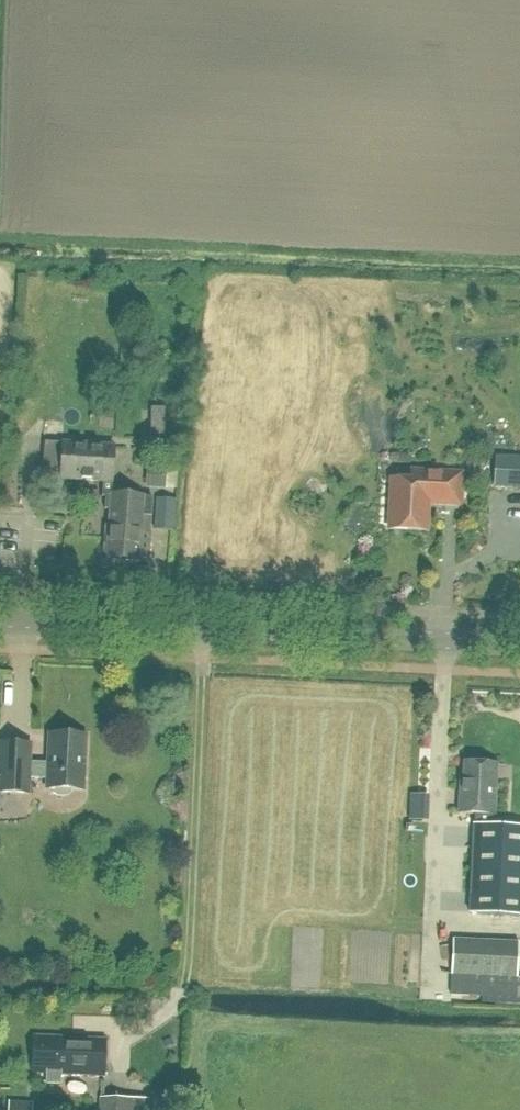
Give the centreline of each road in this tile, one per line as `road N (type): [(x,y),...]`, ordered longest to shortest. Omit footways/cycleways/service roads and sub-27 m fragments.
road 1 (tertiary): [(519,644),(0,617)]

